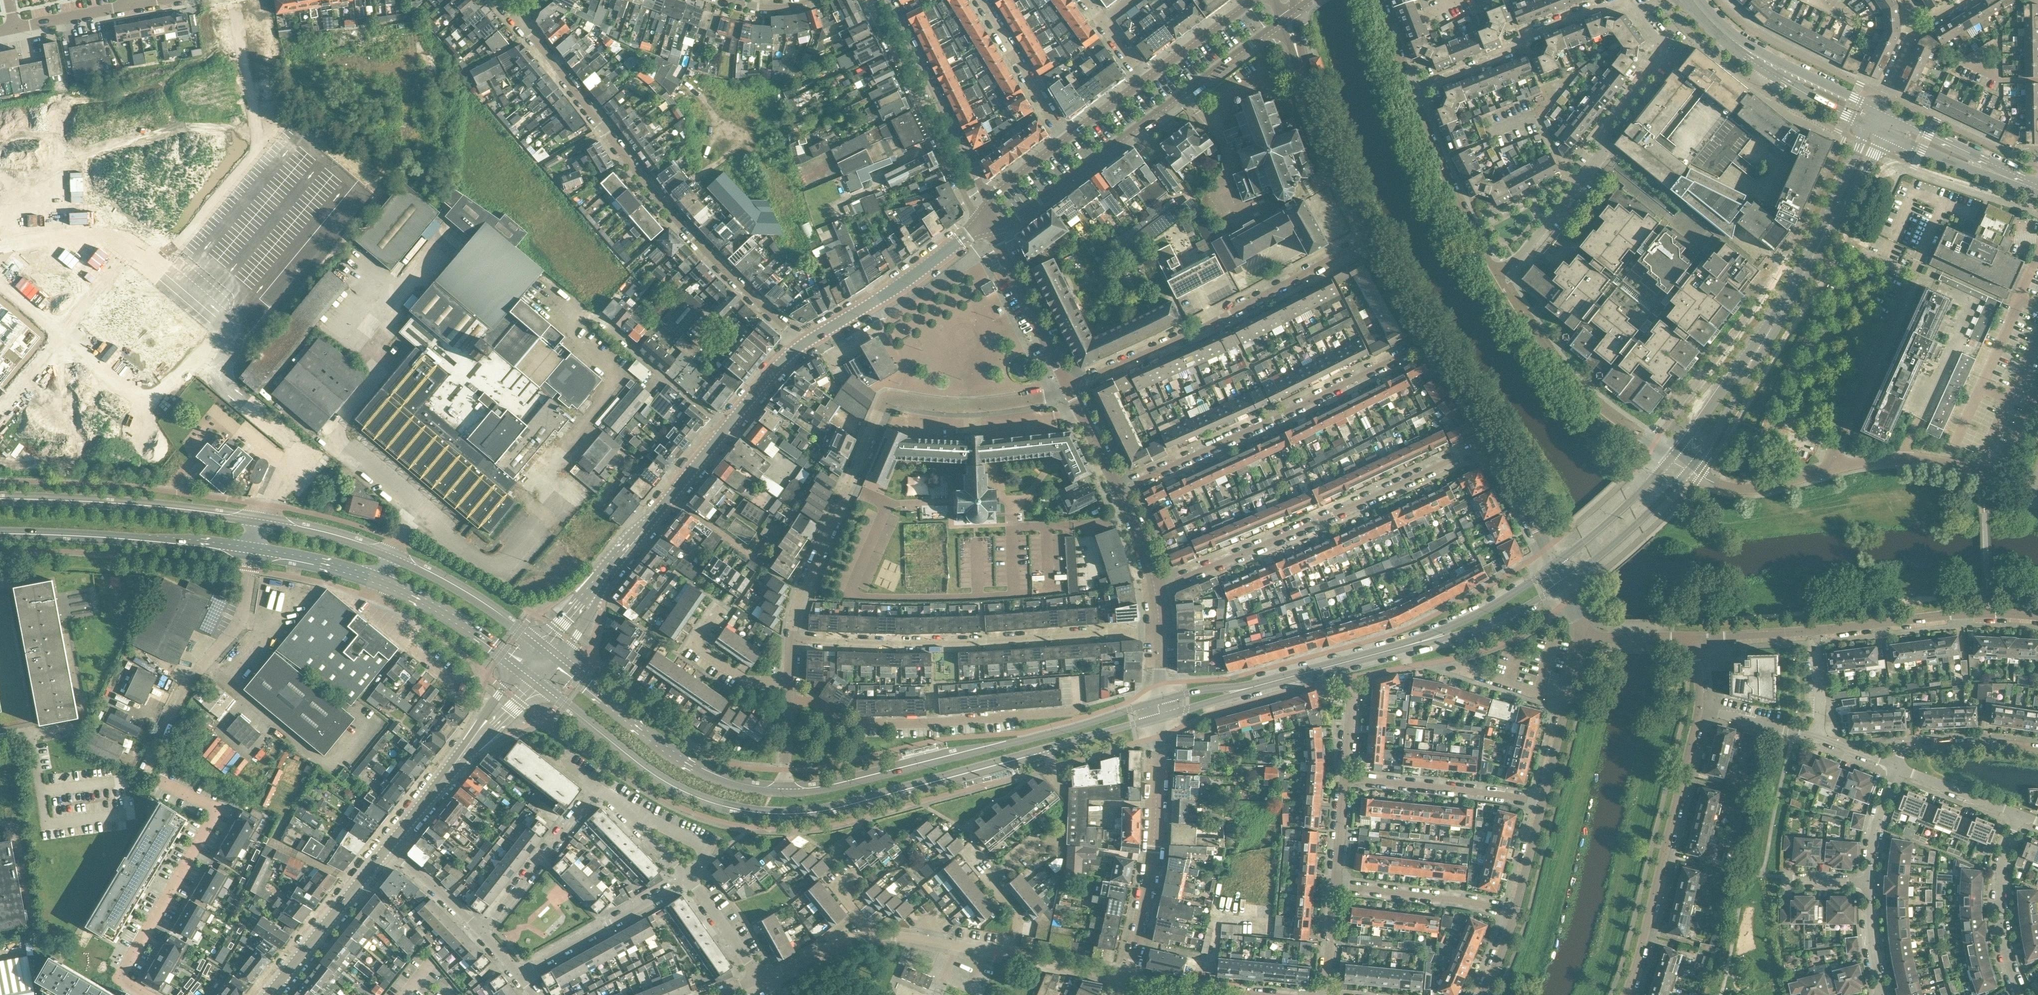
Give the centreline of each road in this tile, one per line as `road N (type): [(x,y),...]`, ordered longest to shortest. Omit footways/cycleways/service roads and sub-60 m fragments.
road 1 (secondary): [(529,673),(670,781),(766,810),(843,803),(1161,717)]
road 2 (residential): [(801,346),(658,200),(521,23)]
road 3 (residential): [(791,640),(802,585),(883,400),(972,406),(1048,395)]
road 4 (secondary): [(1161,701),(842,785),(785,792)]
road 5 (residential): [(1159,630),(984,641),(791,640)]
road 6 (residential): [(1156,591),(1492,442)]
road 7 (secondary): [(991,226),(1018,218),(1289,16)]
road 8 (residential): [(1120,494),(1427,343)]
road 9 (residential): [(1370,240),(1069,388)]
road 10 (unclassified): [(1983,471),(1873,460),(1751,489),(1690,471)]
road 11 (residential): [(1626,994),(1700,708)]
road 12 (residential): [(1078,706),(856,723),(812,702),(788,702)]
road 13 (residential): [(1696,638),(1988,613)]
road 14 (residential): [(147,994),(124,971),(218,808),(158,779)]
road 15 (secondary): [(545,652),(726,429)]
road 16 (secondary): [(785,792),(698,772),(545,652)]
road 17 (residential): [(1129,980),(1153,854),(1161,717)]
road 18 (unclassified): [(1669,460),(1577,387),(1491,268)]
road 19 (secondary): [(260,521),(0,502)]
road 20 (secondary): [(0,535),(254,553)]
road 21 (unclassified): [(144,772),(189,679),(241,620),(254,553)]
road 22 (residential): [(868,0),(981,217)]
road 23 (tertiary): [(1370,240),(1308,92),(1289,16)]
road 24 (residential): [(1410,95),(1621,0)]
road 25 (residential): [(988,206),(888,0)]
road 26 (residential): [(1632,0),(1665,53),(1603,129),(1602,154),(1579,184)]
road 27 (secondary): [(801,346),(969,234)]
road 28 (residential): [(1543,798),(1346,779)]
road 29 (residential): [(519,974),(686,875)]
road 30 (unclassified): [(1491,268),(1410,95)]
road 31 (tertiary): [(269,994),(389,847)]
road 32 (residential): [(2022,994),(2006,944),(2002,879),(2019,815)]
road 33 (residential): [(597,788),(483,932)]
road 34 (residential): [(1336,889),(1515,911)]
road 35 (residential): [(1069,388),(991,226)]
road 36 (secondary): [(545,652),(461,591),(394,556)]
road 37 (secondary): [(1398,648),(1475,630),(1563,583)]
road 38 (secondary): [(1555,564),(1473,617),(1398,648)]
road 39 (residential): [(1013,956),(1018,916),(987,879),(1037,838),(1062,839)]
road 40 (secondary): [(2036,187),(1876,109)]
road 41 (secondary): [(383,581),(448,615),(529,673)]
road 42 (secondary): [(1773,325),(1669,460)]
road 43 (secondary): [(1563,583),(1690,471)]
road 44 (unclassified): [(726,429),(600,317)]
road 45 (secondary): [(1690,471),(1773,325)]
road 46 (unknown): [(16,27),(48,161),(30,183)]
road 47 (residential): [(1066,141),(981,0)]
road 48 (secondary): [(1883,130),(2036,187)]
road 49 (tertiary): [(389,847),(489,724)]
road 50 (secondary): [(1669,460),(1555,564)]
road 51 (residential): [(789,681),(746,679),(694,645),(719,607)]
road 52 (secondary): [(1398,648),(1253,687)]
road 53 (residential): [(2037,755),(1913,750),(1896,768)]
road 54 (residential): [(871,939),(1013,956)]
road 55 (secondary): [(394,556),(260,521)]
road 56 (tertiary): [(1555,564),(1492,442)]
road 57 (secondary): [(1256,0),(1147,81)]
road 58 (secondary): [(254,553),(383,581)]
road 59 (residential): [(2019,815),(1896,768)]
road 60 (residential): [(763,978),(686,875)]
road 61 (residential): [(389,847),(483,932)]
road 62 (residential): [(1491,268),(1527,250),(1579,184)]
road 63 (residential): [(1818,732),(1700,708)]
road 64 (secondary): [(1870,123),(1825,234)]
road 65 (secondary): [(1825,234),(1883,130)]

